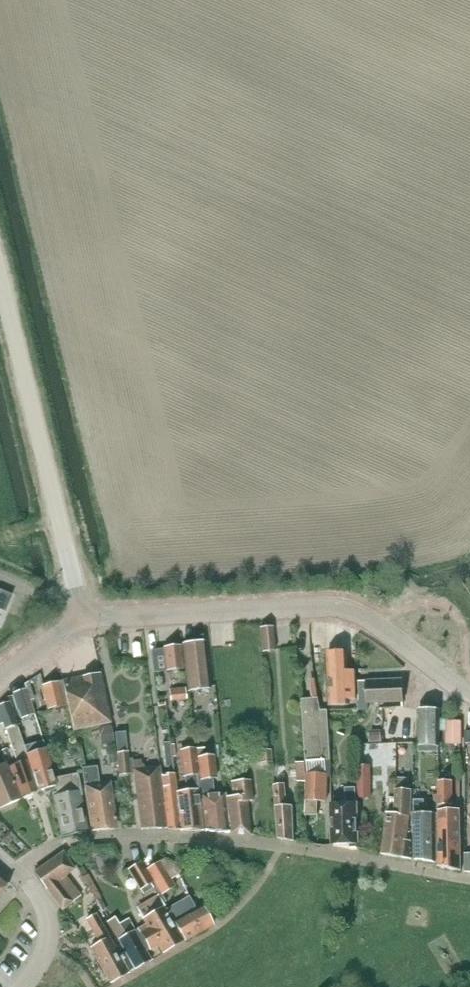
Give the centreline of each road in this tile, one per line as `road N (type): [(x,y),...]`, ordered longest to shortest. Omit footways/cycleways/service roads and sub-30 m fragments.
road 1 (residential): [(90,626),(301,608),(340,613),(469,696)]
road 2 (residential): [(90,626),(0,268)]
road 3 (residential): [(26,986),(49,944),(49,920),(0,861)]

